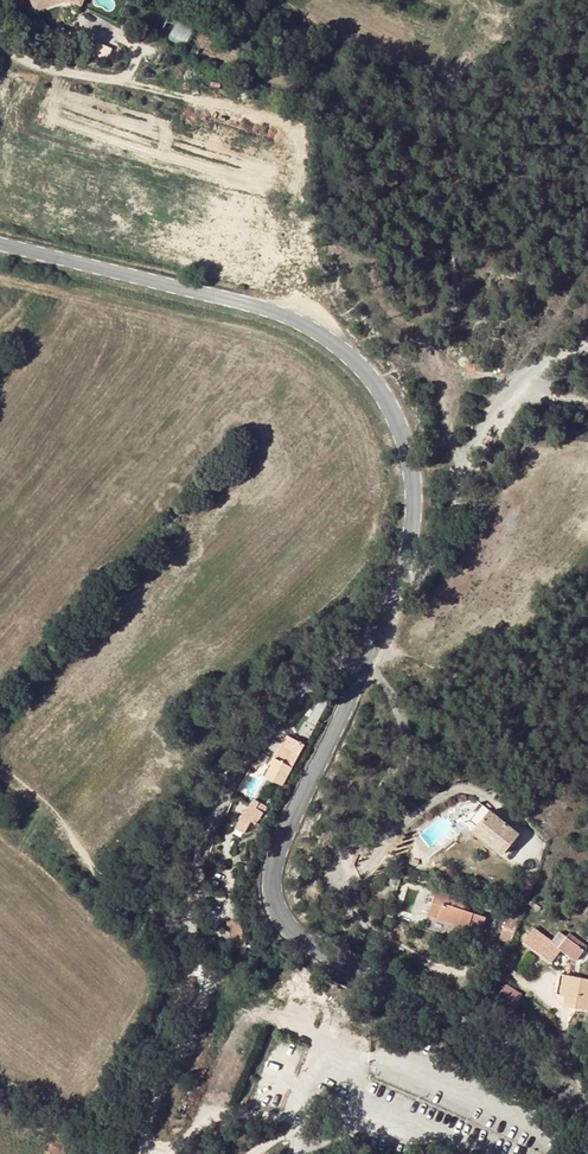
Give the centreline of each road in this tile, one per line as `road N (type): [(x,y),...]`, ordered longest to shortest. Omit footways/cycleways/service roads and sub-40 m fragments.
road 1 (tertiary): [(378,652),(288,851),(279,893),(295,932),(368,982),(535,1069),(587,1110)]
road 2 (unclassified): [(378,652),(315,684),(237,773),(202,851),(180,987),(102,1153)]
road 3 (tertiary): [(0,240),(244,299),(349,343),(381,372),(414,437),(424,517)]
road 4 (track): [(248,439),(0,706)]
road 5 (track): [(290,119),(46,71),(0,40)]
road 6 (track): [(0,769),(187,958)]
road 7 (unclassified): [(424,517),(450,504),(514,384),(587,346)]
road 8 (tertiary): [(424,517),(378,652)]

